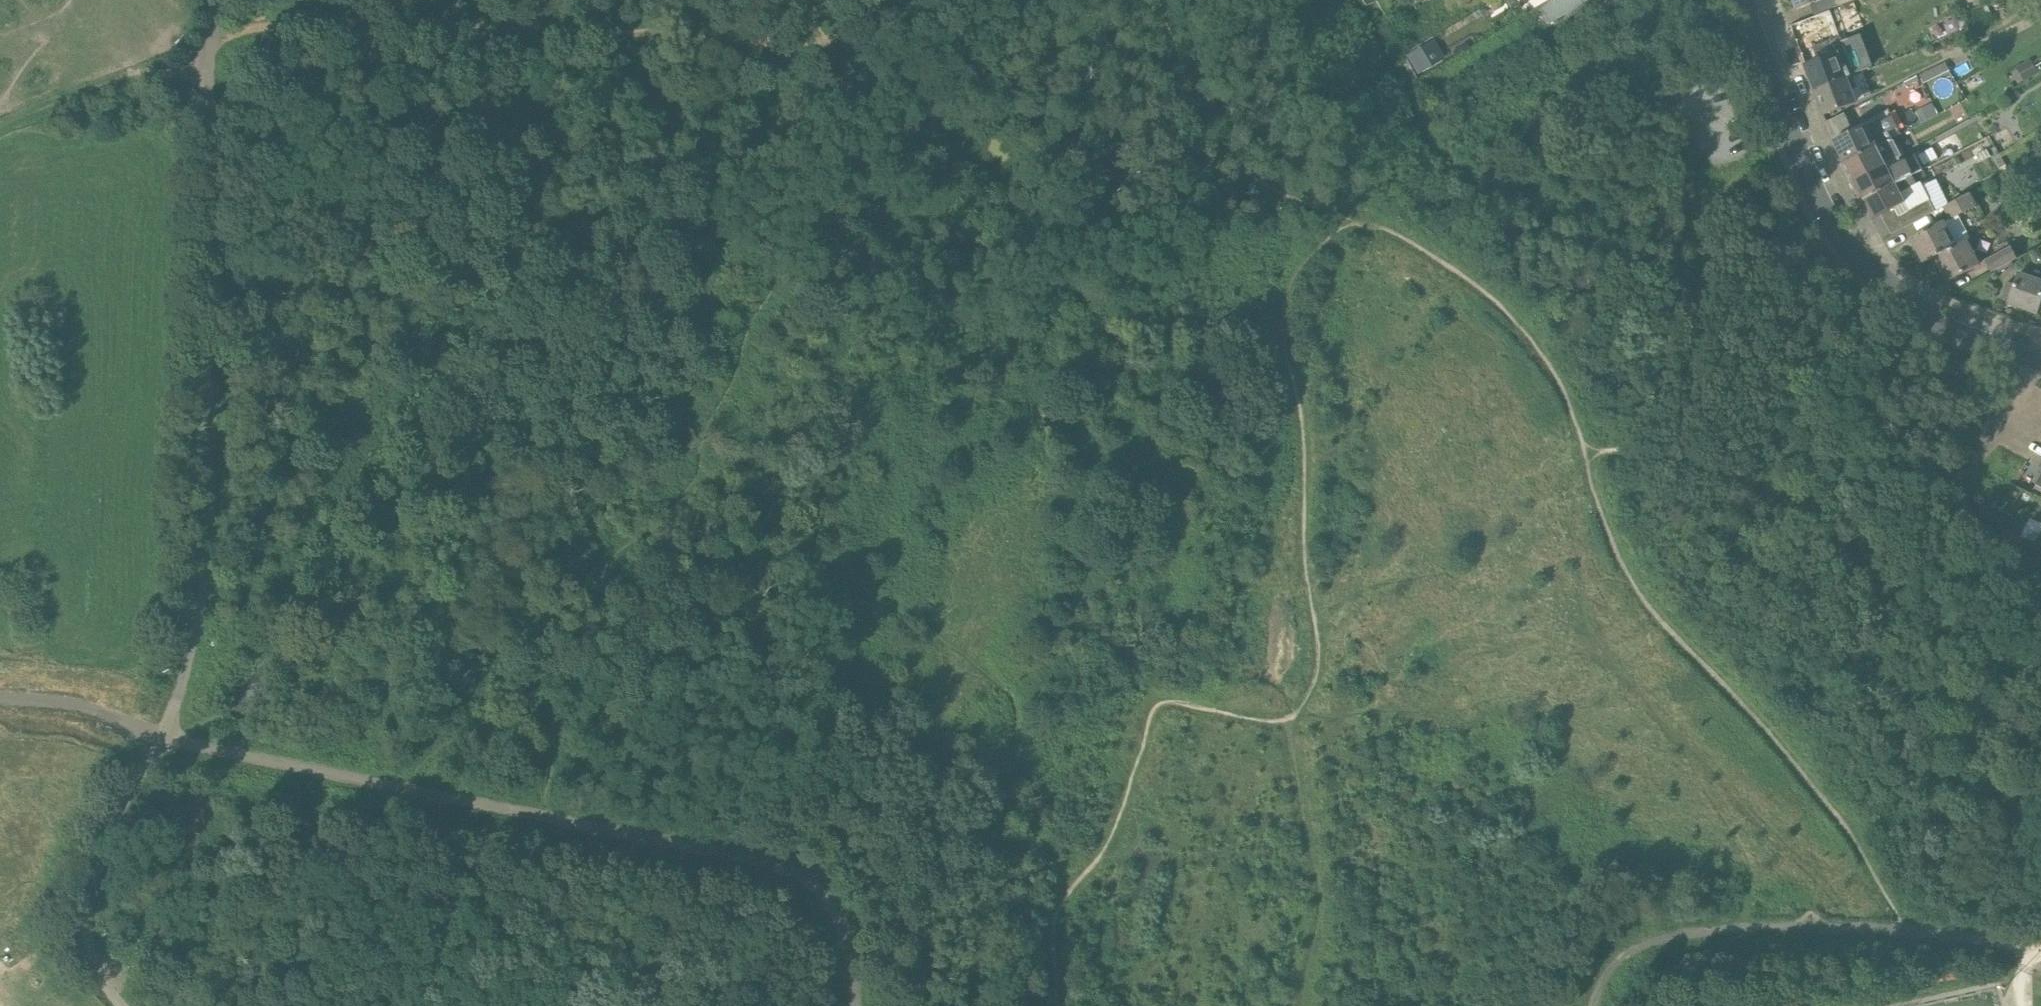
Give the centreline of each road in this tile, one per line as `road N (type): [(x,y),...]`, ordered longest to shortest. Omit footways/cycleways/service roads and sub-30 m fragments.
road 1 (track): [(1902,932),(1830,803),(1635,585),(1600,509),(1577,418),(1519,322),(1399,234),(1293,198),(1218,154),(1193,132),(1172,38),(1140,0)]
road 2 (track): [(165,739),(770,862),(801,874),(837,915),(855,1005)]
road 3 (track): [(2040,670),(1899,596),(1877,579),(1850,525),(1819,506),(1716,467),(1585,447)]
road 4 (tertiary): [(2040,358),(1926,317),(1857,255),(1829,215),(1743,0)]
road 5 (track): [(1594,1005),(1625,955),(1687,933),(1853,928),(2040,947)]
road 6 (track): [(1050,0),(945,94),(892,164),(831,215)]
road 7 (track): [(165,739),(94,710),(0,698)]

